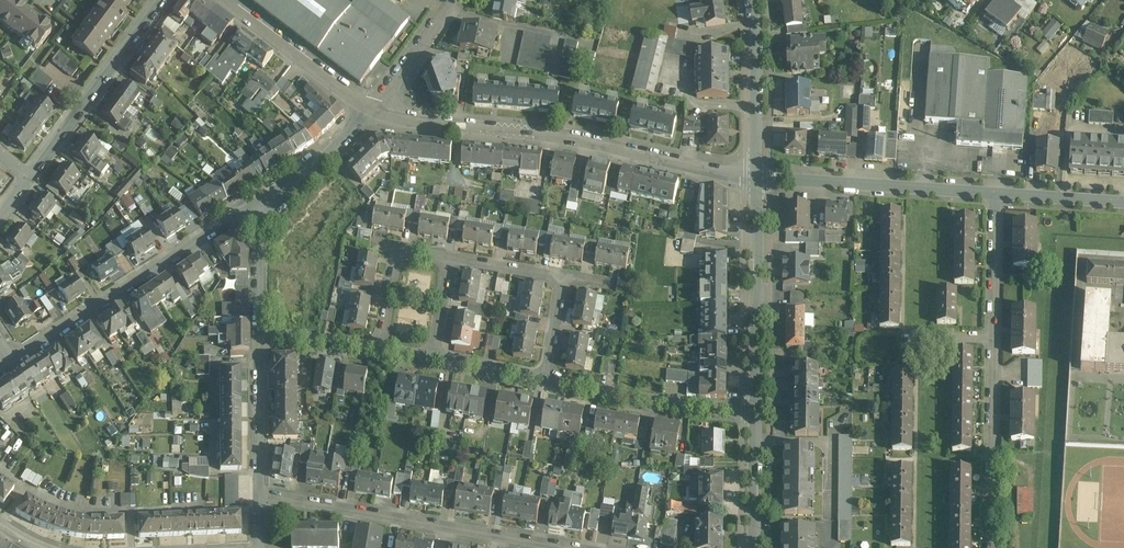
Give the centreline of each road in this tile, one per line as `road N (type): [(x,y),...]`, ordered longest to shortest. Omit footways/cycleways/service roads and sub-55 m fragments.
road 1 (residential): [(755,176),(555,133),(376,108)]
road 2 (residential): [(995,192),(993,547)]
road 3 (residential): [(260,494),(576,547)]
road 4 (residential): [(259,205),(13,362)]
road 5 (residential): [(995,192),(755,176)]
road 6 (tertiary): [(755,413),(755,176)]
road 7 (residential): [(30,175),(162,0)]
road 8 (residential): [(453,257),(560,280),(566,292),(549,380)]
road 9 (residential): [(549,380),(755,413)]
road 10 (residential): [(376,108),(226,0)]
road 11 (tertiary): [(755,176),(753,0)]
road 12 (residential): [(259,331),(260,494)]
road 13 (residential): [(377,351),(399,254),(453,257)]
road 14 (residential): [(376,108),(259,205)]
road 15 (residential): [(456,0),(376,108)]
road 16 (tertiary): [(753,547),(755,413)]
road 17 (residential): [(1123,202),(995,192)]
road 18 (residential): [(259,205),(259,331)]

